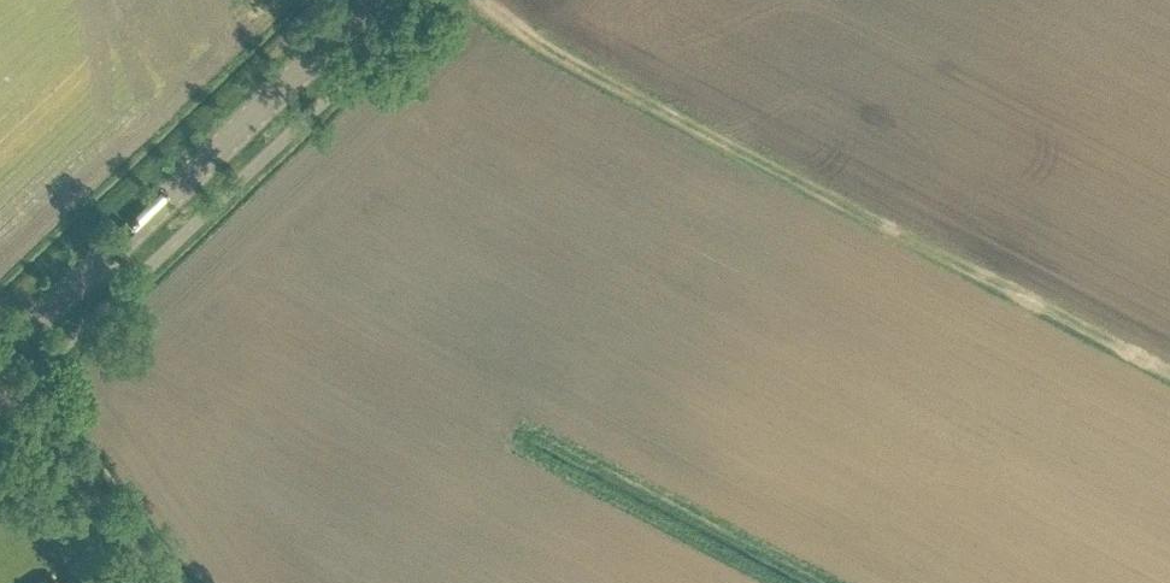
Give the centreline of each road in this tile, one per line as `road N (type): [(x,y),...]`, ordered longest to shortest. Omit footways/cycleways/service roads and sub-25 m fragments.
road 1 (secondary): [(0,350),(374,0)]

